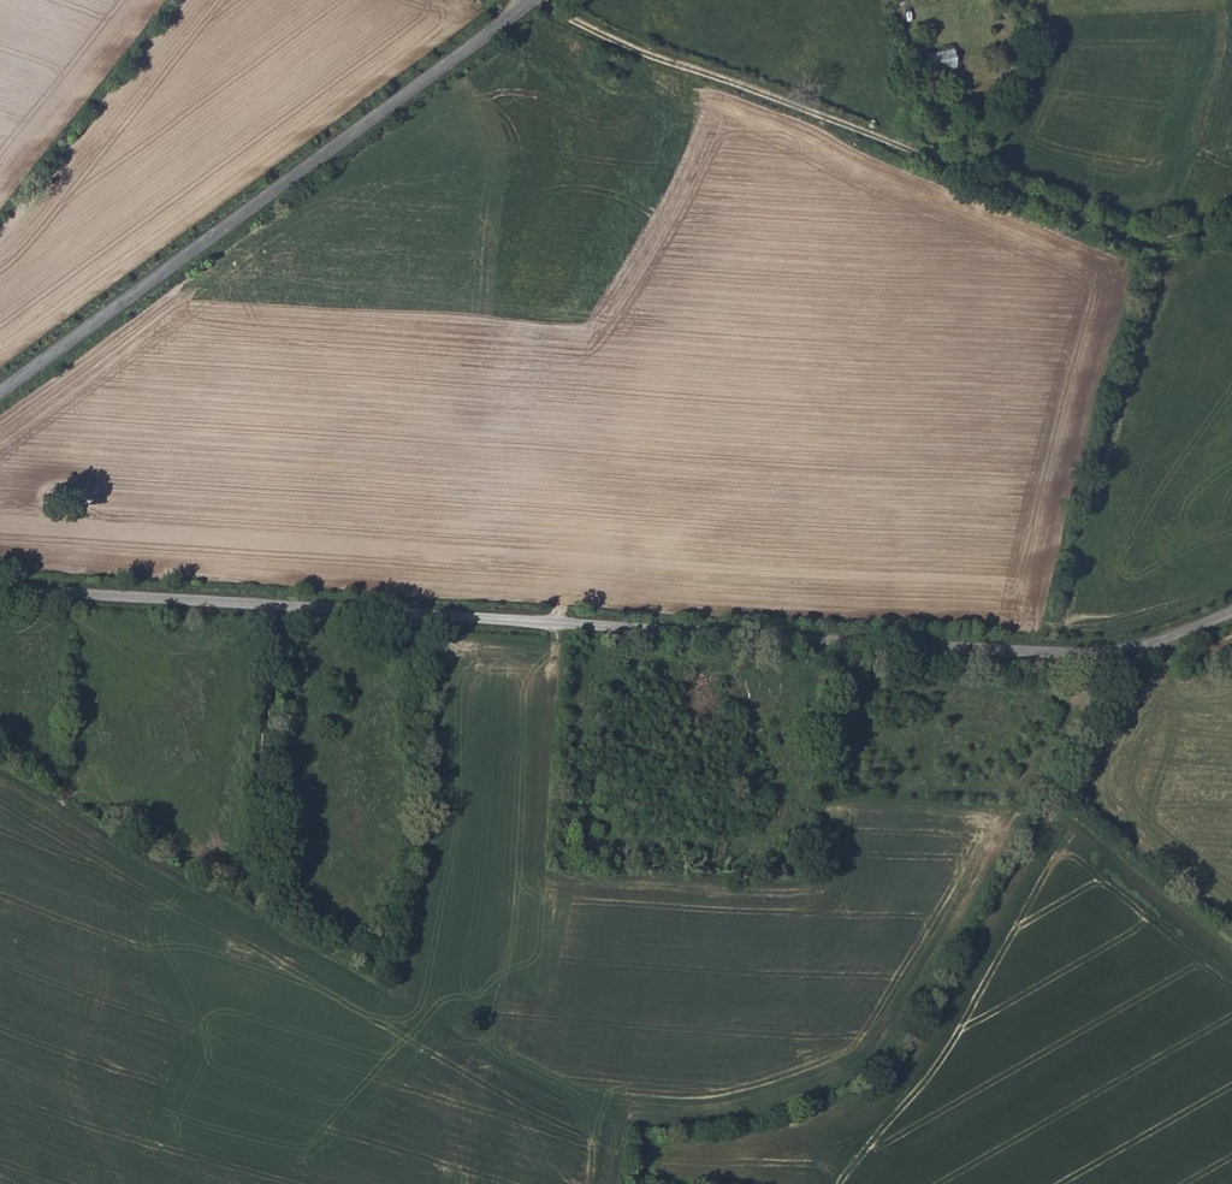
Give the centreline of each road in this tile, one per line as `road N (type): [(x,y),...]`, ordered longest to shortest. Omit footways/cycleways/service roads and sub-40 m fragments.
road 1 (unclassified): [(0,587),(385,617),(1106,653),(1171,641),(1231,612)]
road 2 (track): [(516,0),(1039,196),(1168,235),(1231,223)]
road 3 (unclassified): [(535,0),(0,395)]

